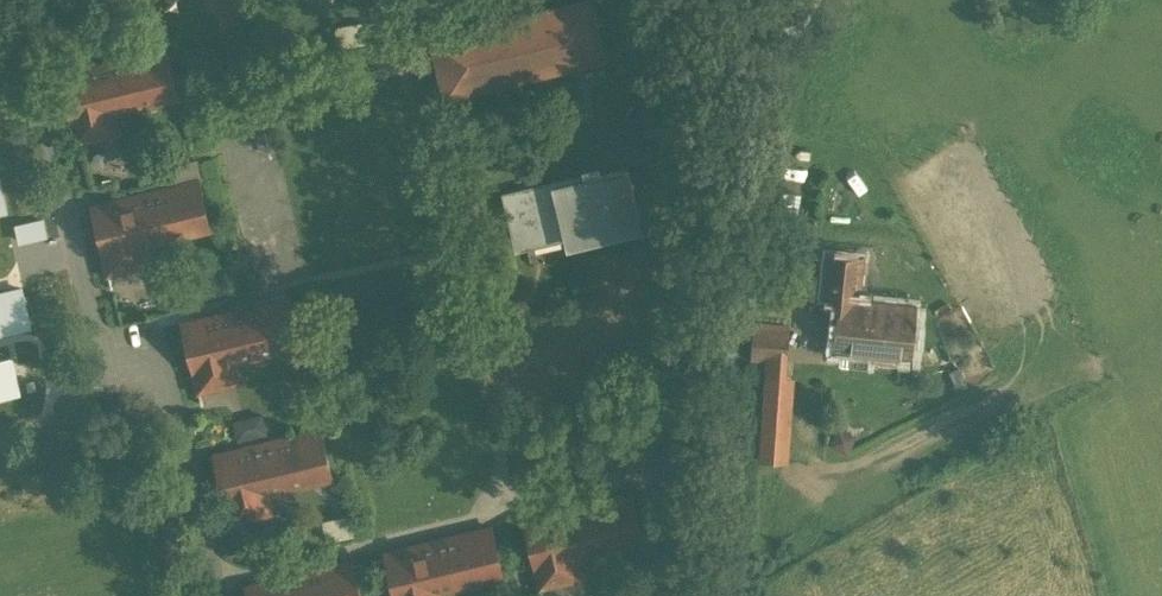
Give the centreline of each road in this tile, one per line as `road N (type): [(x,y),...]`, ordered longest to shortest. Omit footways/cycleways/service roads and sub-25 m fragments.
road 1 (residential): [(18,0),(97,322),(166,371),(223,595)]
road 2 (residential): [(665,595),(688,132),(681,73),(657,6)]
road 3 (unclassified): [(782,48),(750,155),(724,356),(723,595)]
road 4 (residential): [(782,48),(657,6)]

